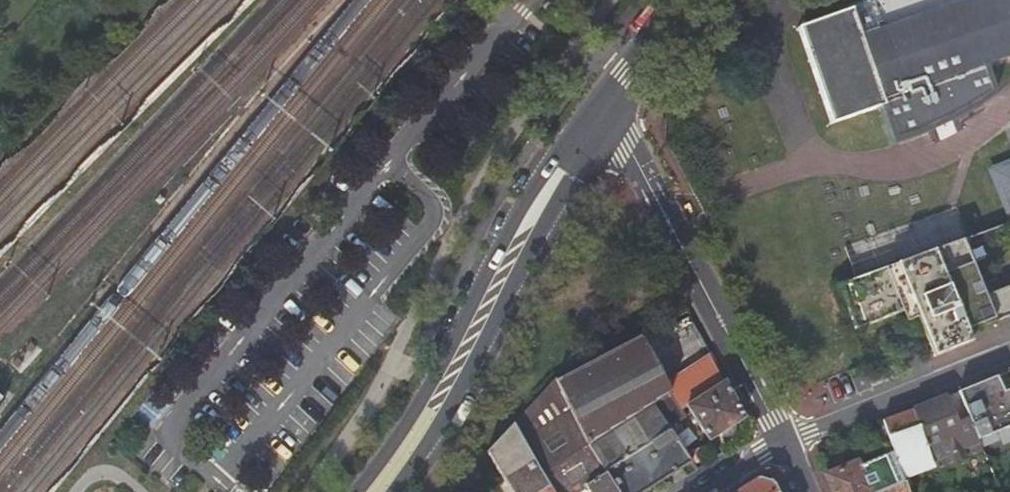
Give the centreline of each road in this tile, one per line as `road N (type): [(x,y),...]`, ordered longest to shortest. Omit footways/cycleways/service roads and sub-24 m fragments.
road 1 (secondary): [(606,111),(554,157),(431,386),(357,491)]
road 2 (secondary): [(393,491),(454,406),(606,111)]
road 3 (residential): [(606,111),(784,445)]
road 4 (residential): [(1009,354),(784,445)]
road 5 (secondary): [(606,111),(696,0)]

